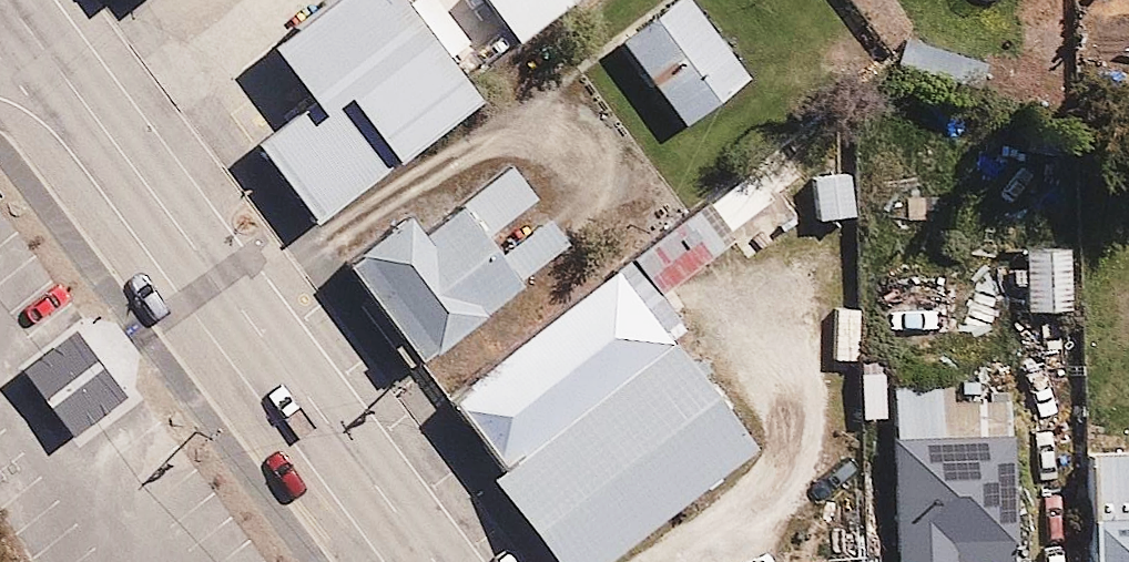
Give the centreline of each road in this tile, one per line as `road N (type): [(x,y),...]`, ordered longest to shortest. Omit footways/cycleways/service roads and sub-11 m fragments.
road 1 (primary): [(3,0),(430,561)]

